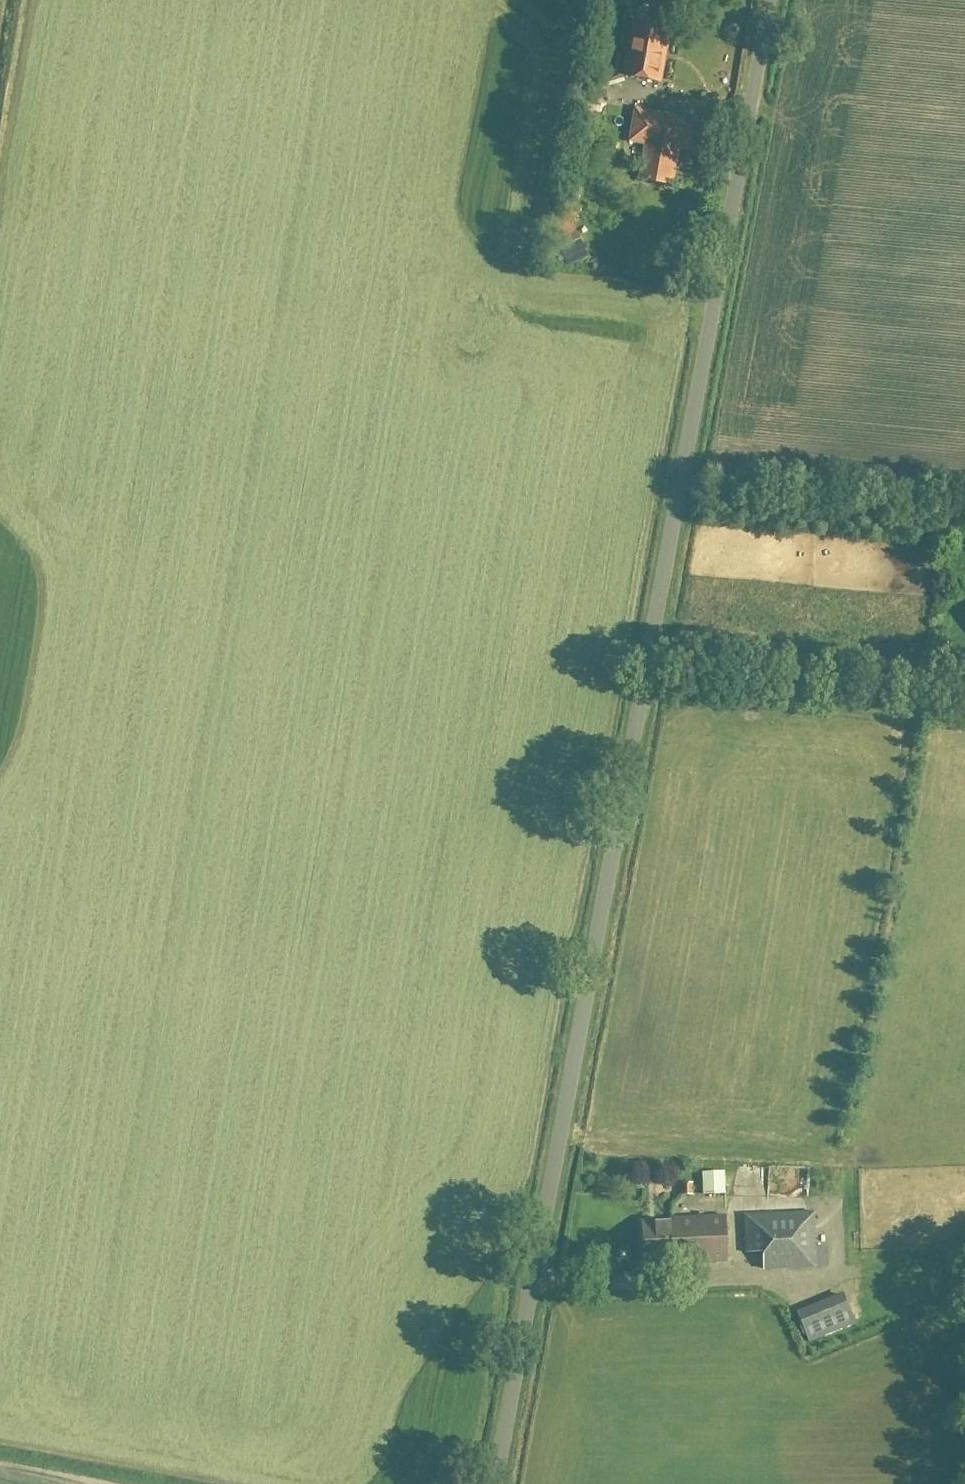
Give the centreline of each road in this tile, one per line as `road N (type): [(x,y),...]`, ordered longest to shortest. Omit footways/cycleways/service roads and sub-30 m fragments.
road 1 (unclassified): [(503,1483),(770,0)]

